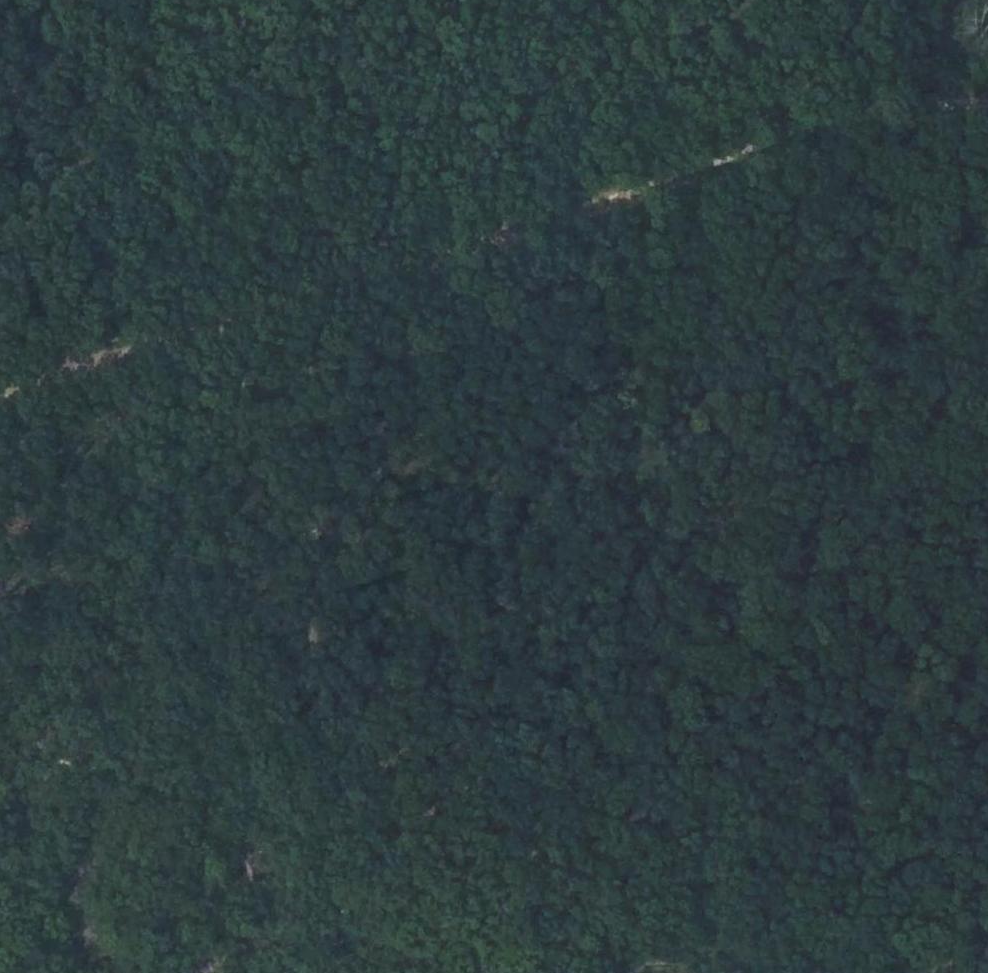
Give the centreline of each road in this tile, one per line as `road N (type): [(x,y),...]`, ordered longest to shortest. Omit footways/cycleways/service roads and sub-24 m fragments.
road 1 (track): [(987,98),(724,175),(0,408)]
road 2 (track): [(987,530),(912,374),(724,175),(642,0)]

